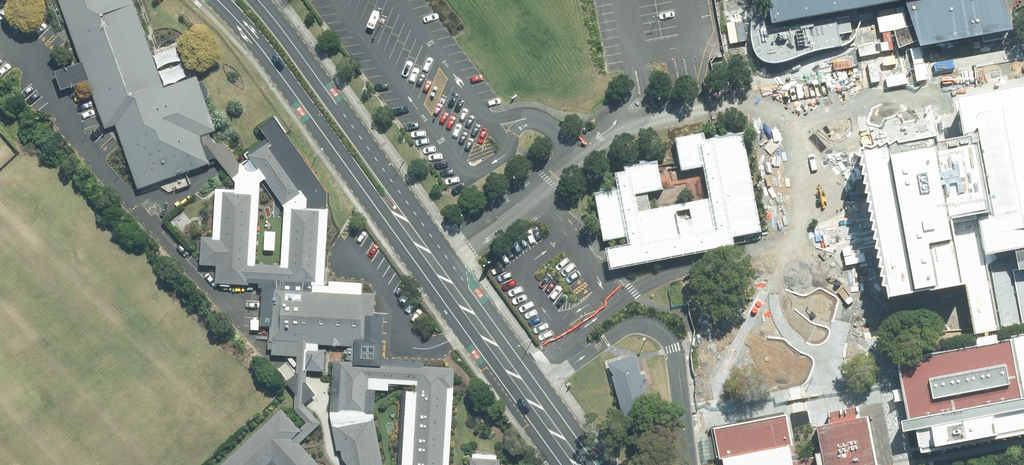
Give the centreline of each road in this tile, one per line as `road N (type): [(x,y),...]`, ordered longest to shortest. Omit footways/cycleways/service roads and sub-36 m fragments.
road 1 (secondary): [(562,464),(223,0)]
road 2 (secondary): [(256,0),(591,464)]
road 3 (track): [(504,385),(652,280),(785,241),(763,104),(747,97),(712,104)]

